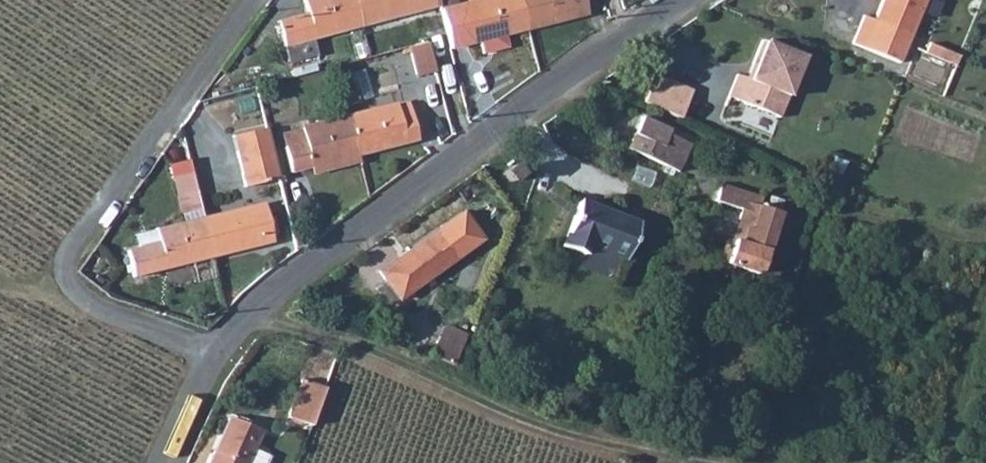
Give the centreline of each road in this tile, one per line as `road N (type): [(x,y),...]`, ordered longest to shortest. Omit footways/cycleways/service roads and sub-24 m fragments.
road 1 (residential): [(225,348),(284,281),(674,0)]
road 2 (residential): [(225,348),(73,301),(60,287),(63,270),(255,0)]
road 3 (track): [(249,313),(385,353),(526,416),(713,462)]
road 4 (track): [(985,303),(943,462)]
road 5 (residential): [(167,462),(225,348)]

